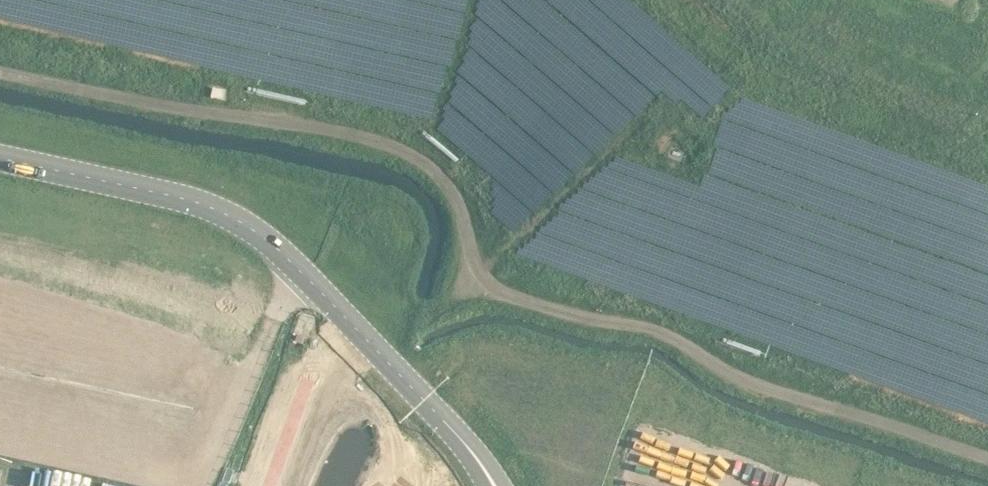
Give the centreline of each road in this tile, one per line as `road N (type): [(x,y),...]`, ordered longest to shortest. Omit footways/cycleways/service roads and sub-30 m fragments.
road 1 (tertiary): [(495,485),(397,368),(244,219),(186,192),(0,153)]

